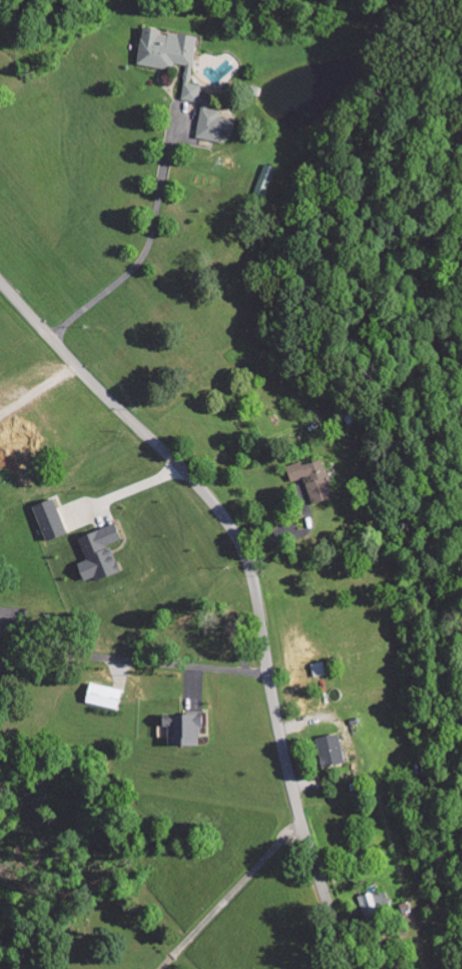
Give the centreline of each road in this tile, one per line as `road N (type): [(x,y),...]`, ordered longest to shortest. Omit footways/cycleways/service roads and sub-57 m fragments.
road 1 (residential): [(350,968),(282,735),(255,581),(234,533),(202,489),(0,280)]

